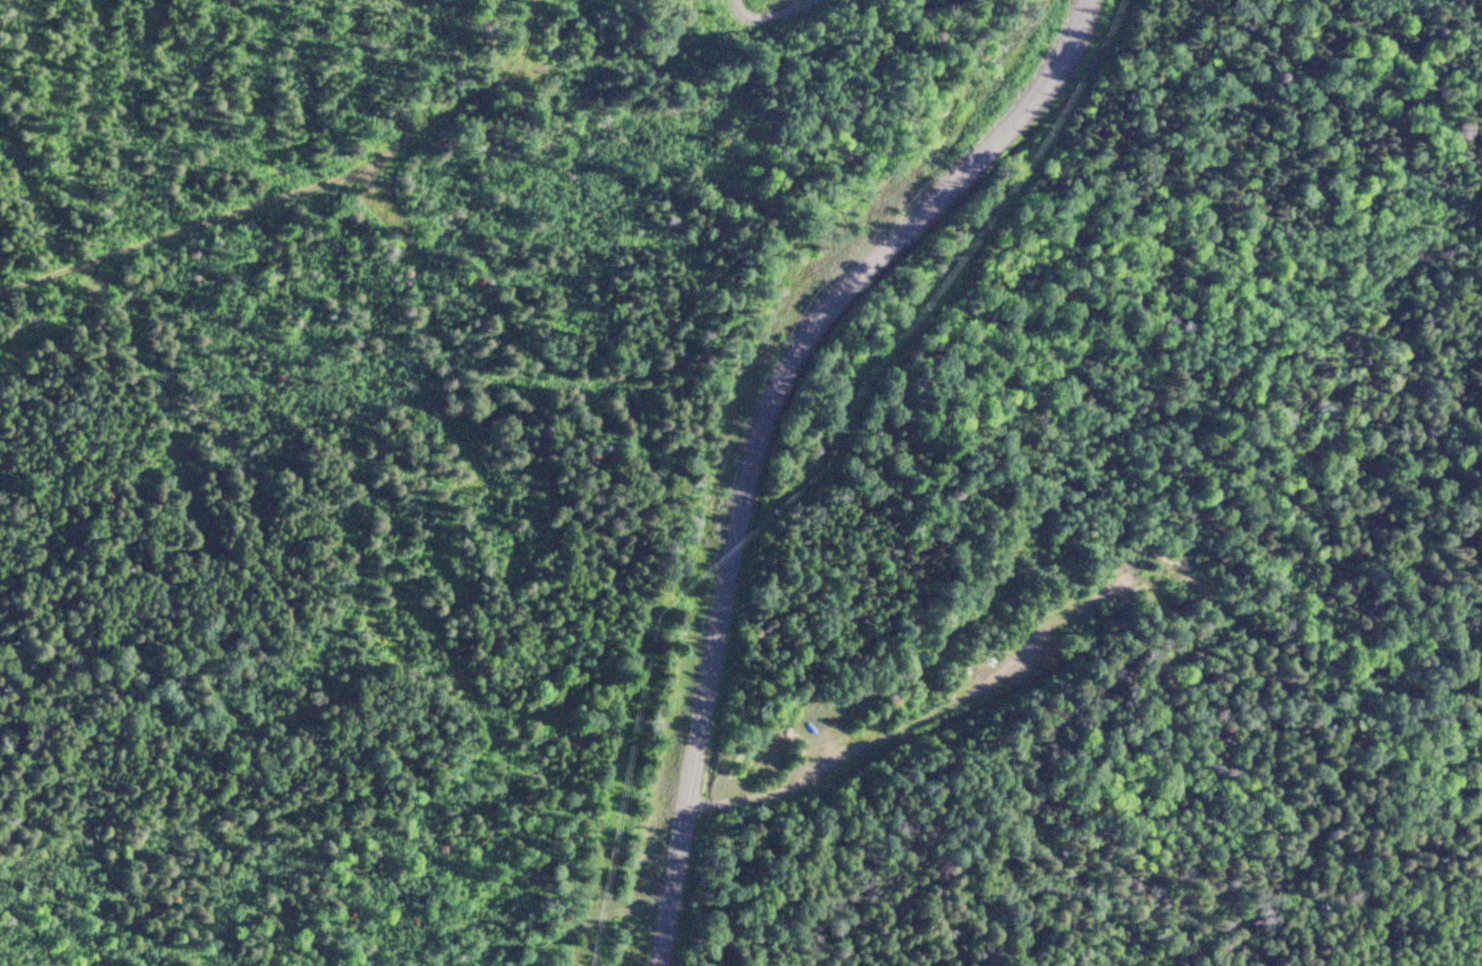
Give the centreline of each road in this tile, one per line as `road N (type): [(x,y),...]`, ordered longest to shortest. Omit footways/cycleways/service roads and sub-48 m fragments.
road 1 (tertiary): [(659,965),(729,541),(775,404),(813,328),(997,145),(1070,50),(1092,0)]
road 2 (track): [(0,292),(377,162),(602,68),(700,0)]

